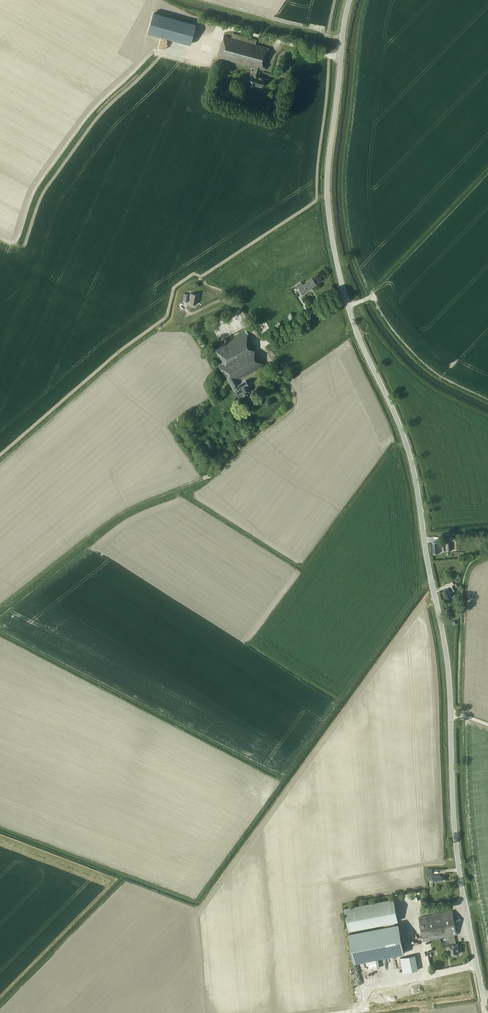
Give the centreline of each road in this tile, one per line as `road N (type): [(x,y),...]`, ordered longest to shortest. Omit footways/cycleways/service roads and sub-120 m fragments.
road 1 (tertiary): [(485,1012),(457,852),(448,667),(416,479),(353,322),(330,228),(327,173),(349,0)]

